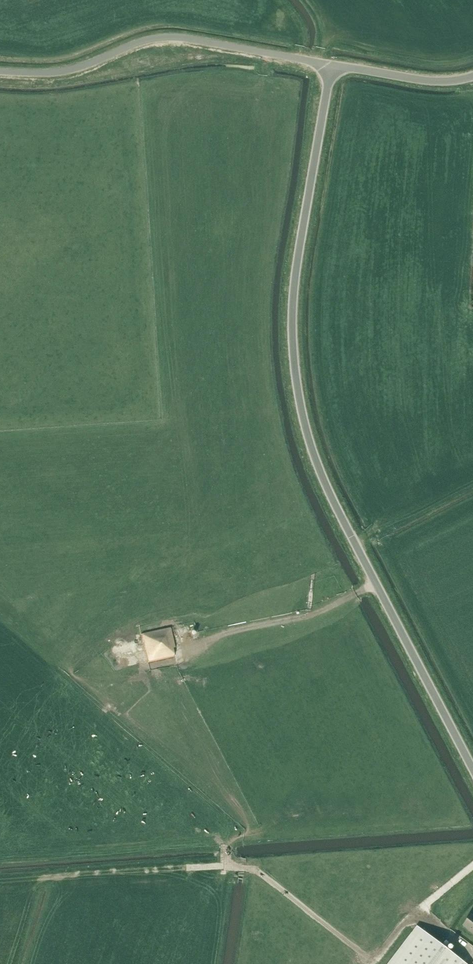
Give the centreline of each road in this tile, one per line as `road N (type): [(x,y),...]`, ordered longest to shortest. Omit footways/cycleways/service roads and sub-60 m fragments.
road 1 (tertiary): [(472,766),(333,502),(304,418),(294,304),(332,66)]
road 2 (unclassified): [(0,71),(75,70),(143,40),(184,37),(332,66)]
road 3 (tertiary): [(332,66),(438,81),(472,76)]

